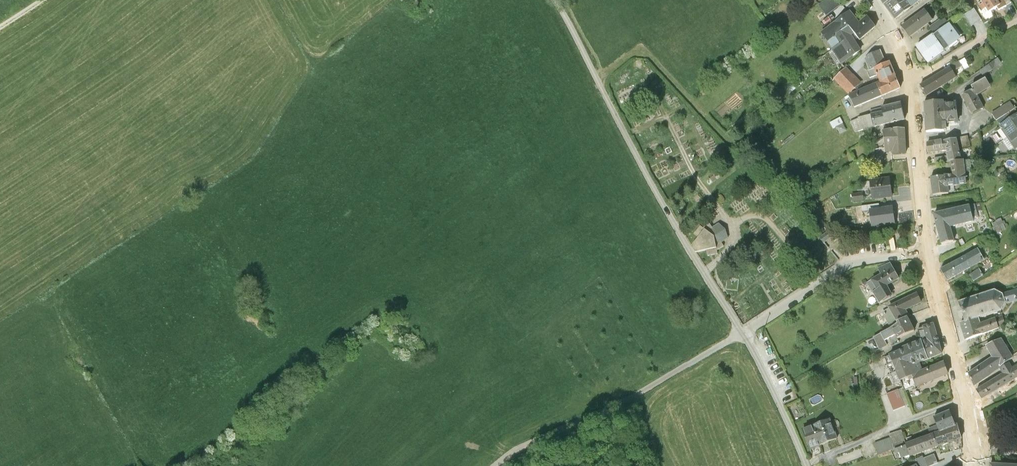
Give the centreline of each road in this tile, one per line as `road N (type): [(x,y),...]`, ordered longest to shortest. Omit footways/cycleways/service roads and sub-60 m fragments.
road 1 (track): [(497,465),(742,334),(604,98),(560,0)]
road 2 (residential): [(927,253),(846,266),(742,334),(778,402)]
road 3 (secondary): [(927,253),(976,465)]
road 4 (secondary): [(911,82),(927,253)]
road 5 (residential): [(1016,18),(911,82)]

